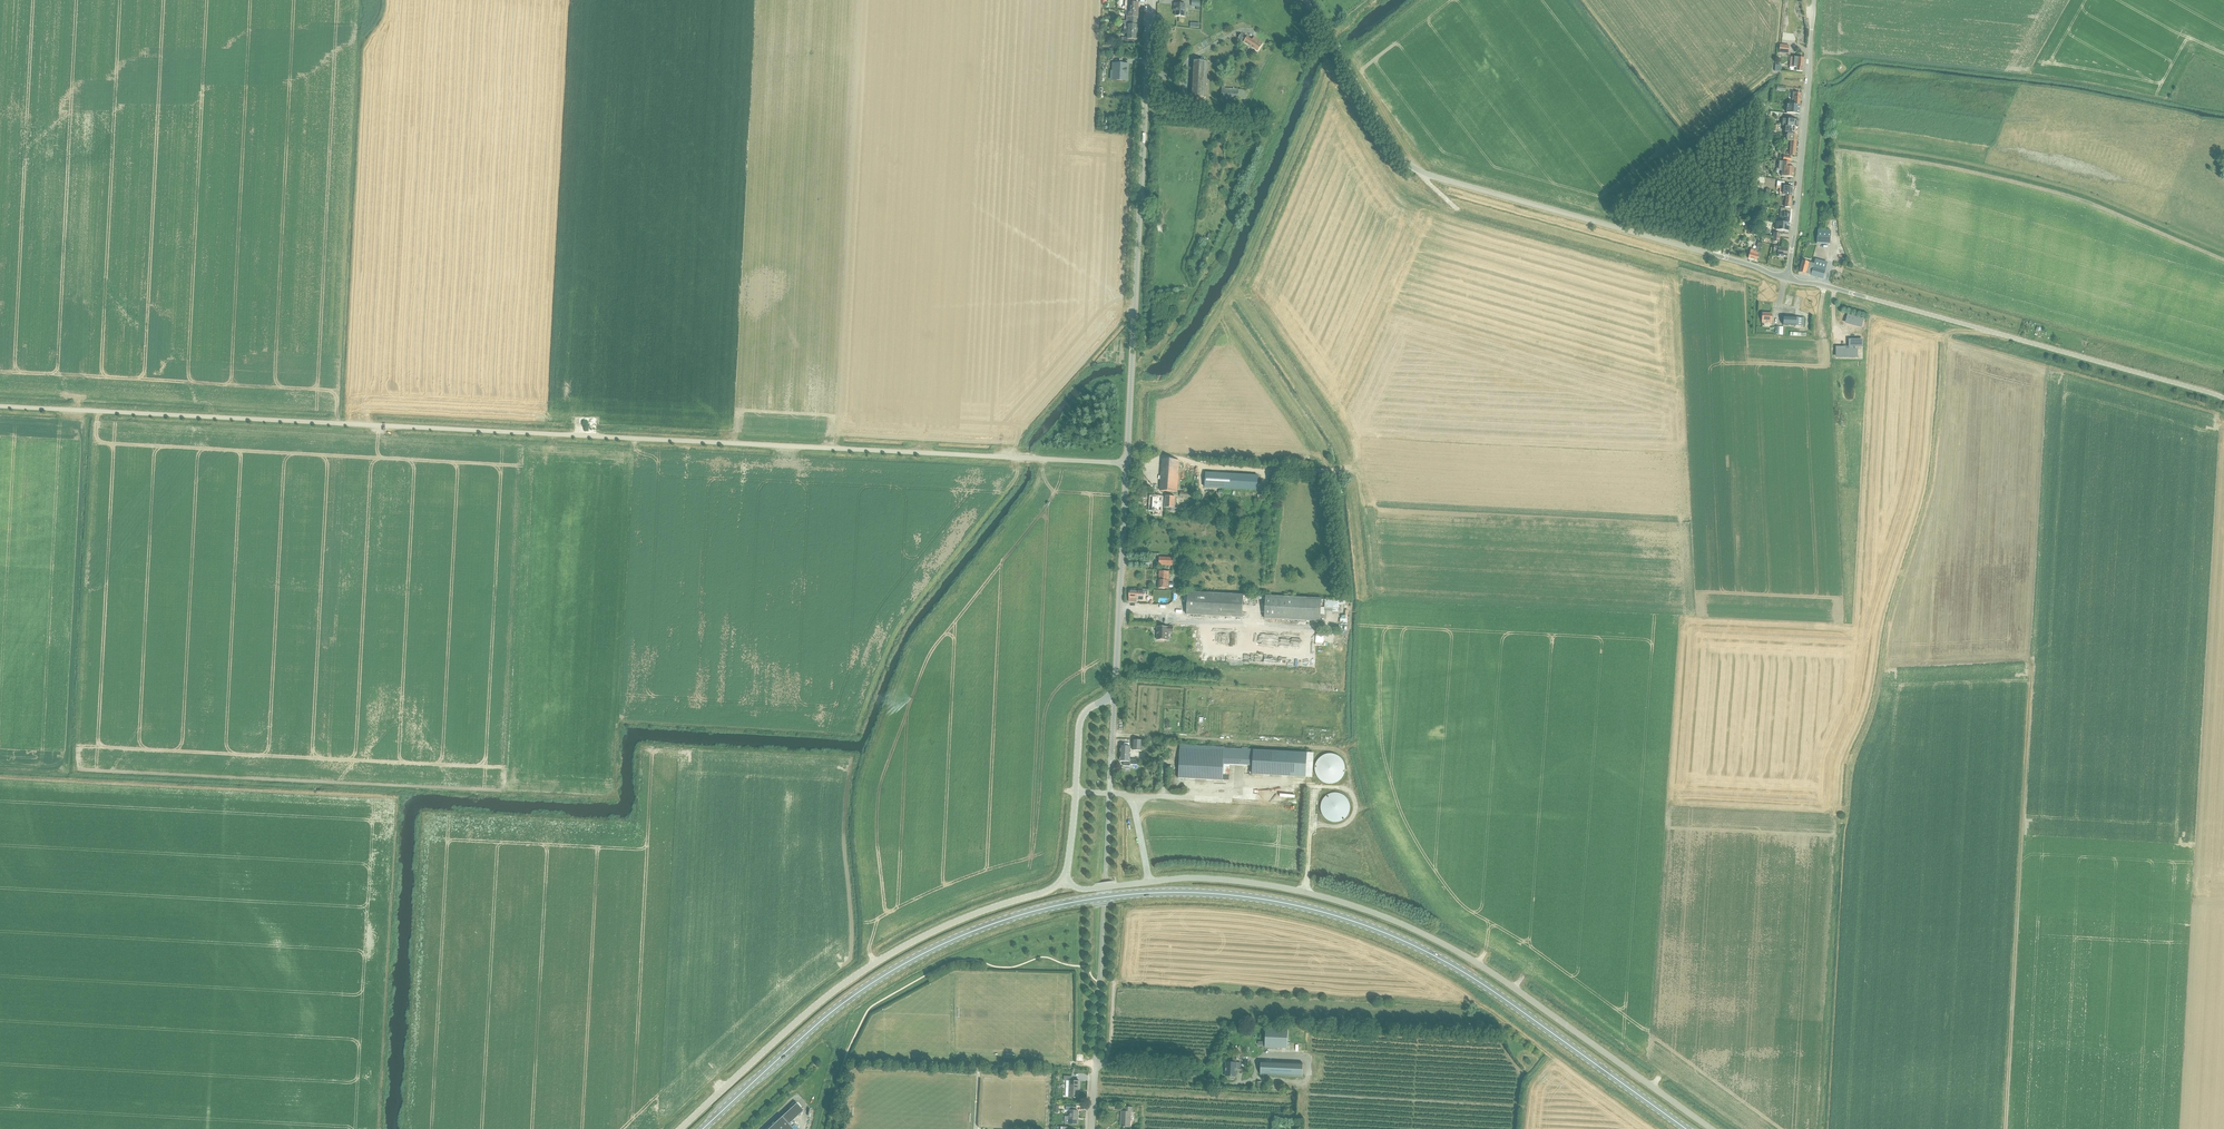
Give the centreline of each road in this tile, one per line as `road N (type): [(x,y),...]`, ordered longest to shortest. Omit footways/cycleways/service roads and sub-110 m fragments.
road 1 (unclassified): [(1127,464),(0,406)]
road 2 (primary): [(1686,1128),(1493,991),(1405,941),(1281,902),(1157,892),(1032,911),(913,959),(825,1018),(702,1128)]
road 3 (tertiary): [(1711,1128),(1500,978),(1407,924),(1304,891),(1242,882),(1177,878),(1092,889),(1063,878)]
road 4 (tertiary): [(1787,278),(1414,168),(1306,0)]
road 5 (tertiary): [(1127,464),(1151,0)]
road 6 (tertiary): [(680,1128),(858,974),(945,926),(1044,893),(1063,878)]
road 7 (track): [(2005,1128),(2030,670)]
road 8 (tertiary): [(2223,398),(1787,278)]
road 9 (track): [(1340,56),(1324,69),(1233,281),(1175,373),(1132,377)]
road 10 (tertiary): [(1787,278),(1814,0)]
road 11 (tertiary): [(1115,693),(1127,464)]
road 12 (tertiary): [(1063,878),(1080,722),(1115,693)]

